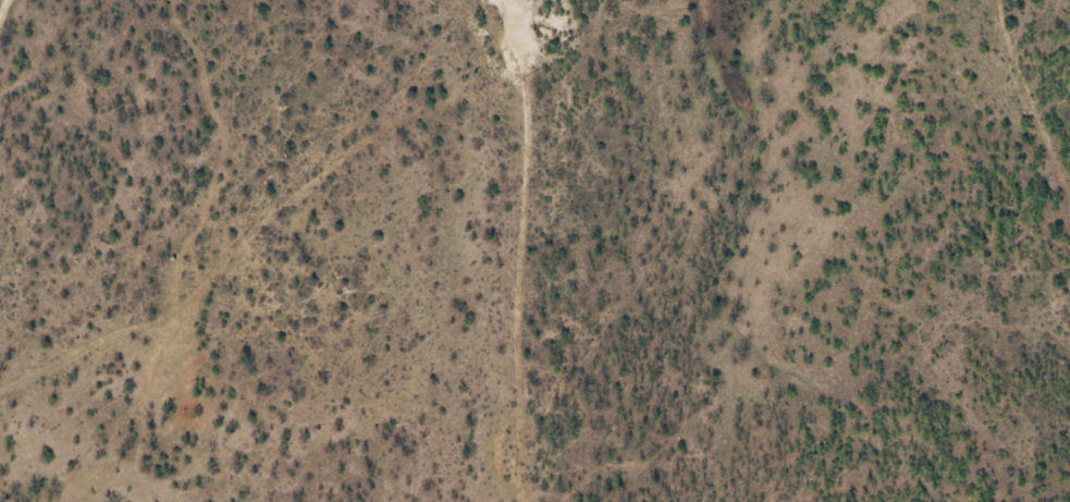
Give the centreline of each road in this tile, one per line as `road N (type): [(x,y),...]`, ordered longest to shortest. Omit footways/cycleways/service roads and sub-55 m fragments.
road 1 (residential): [(954,0),(1069,234)]

